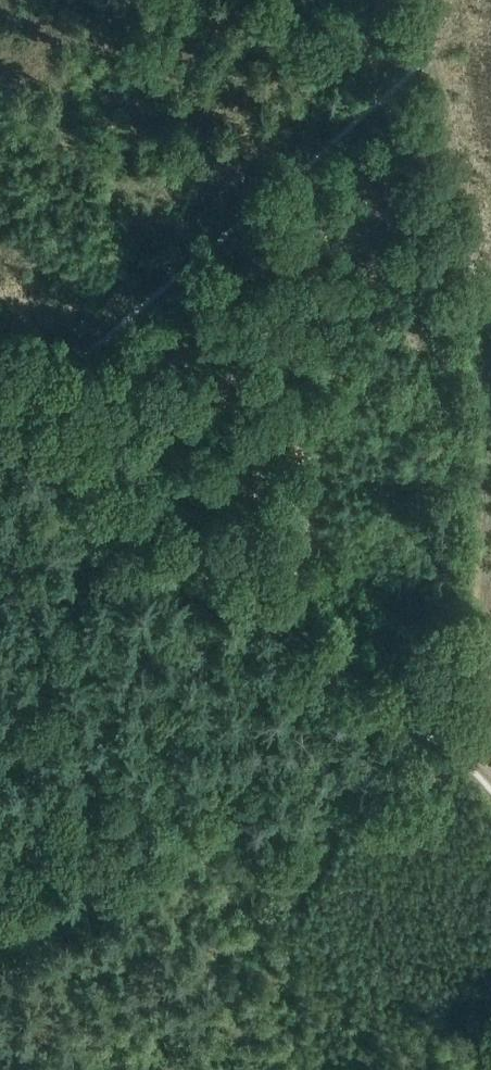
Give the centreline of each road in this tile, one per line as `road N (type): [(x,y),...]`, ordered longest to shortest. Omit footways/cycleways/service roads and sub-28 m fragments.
road 1 (track): [(490,773),(0,422)]
road 2 (track): [(490,415),(437,59),(421,59)]
road 3 (track): [(455,755),(488,559),(490,430)]

